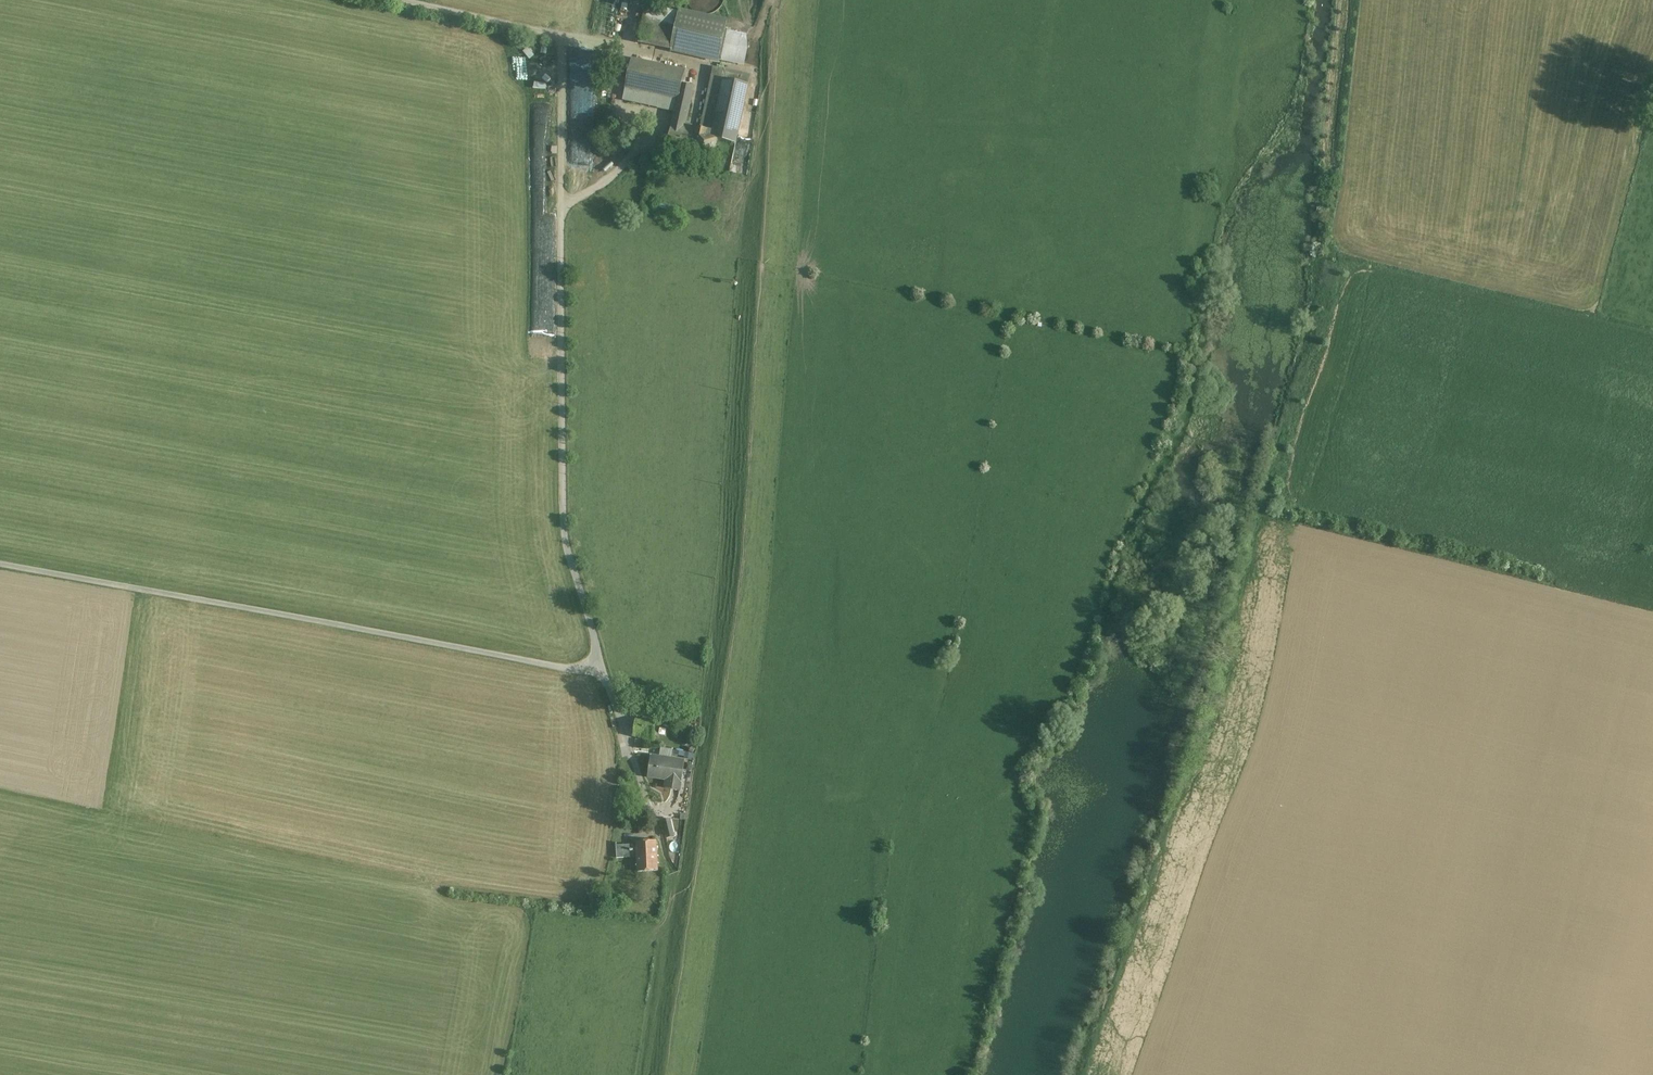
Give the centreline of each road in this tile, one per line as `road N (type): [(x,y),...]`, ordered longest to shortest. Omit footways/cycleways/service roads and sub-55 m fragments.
road 1 (unclassified): [(602,665),(566,520),(565,36),(402,0)]
road 2 (unclassified): [(0,563),(580,669),(602,665)]
road 3 (unclassified): [(602,665),(659,821)]

